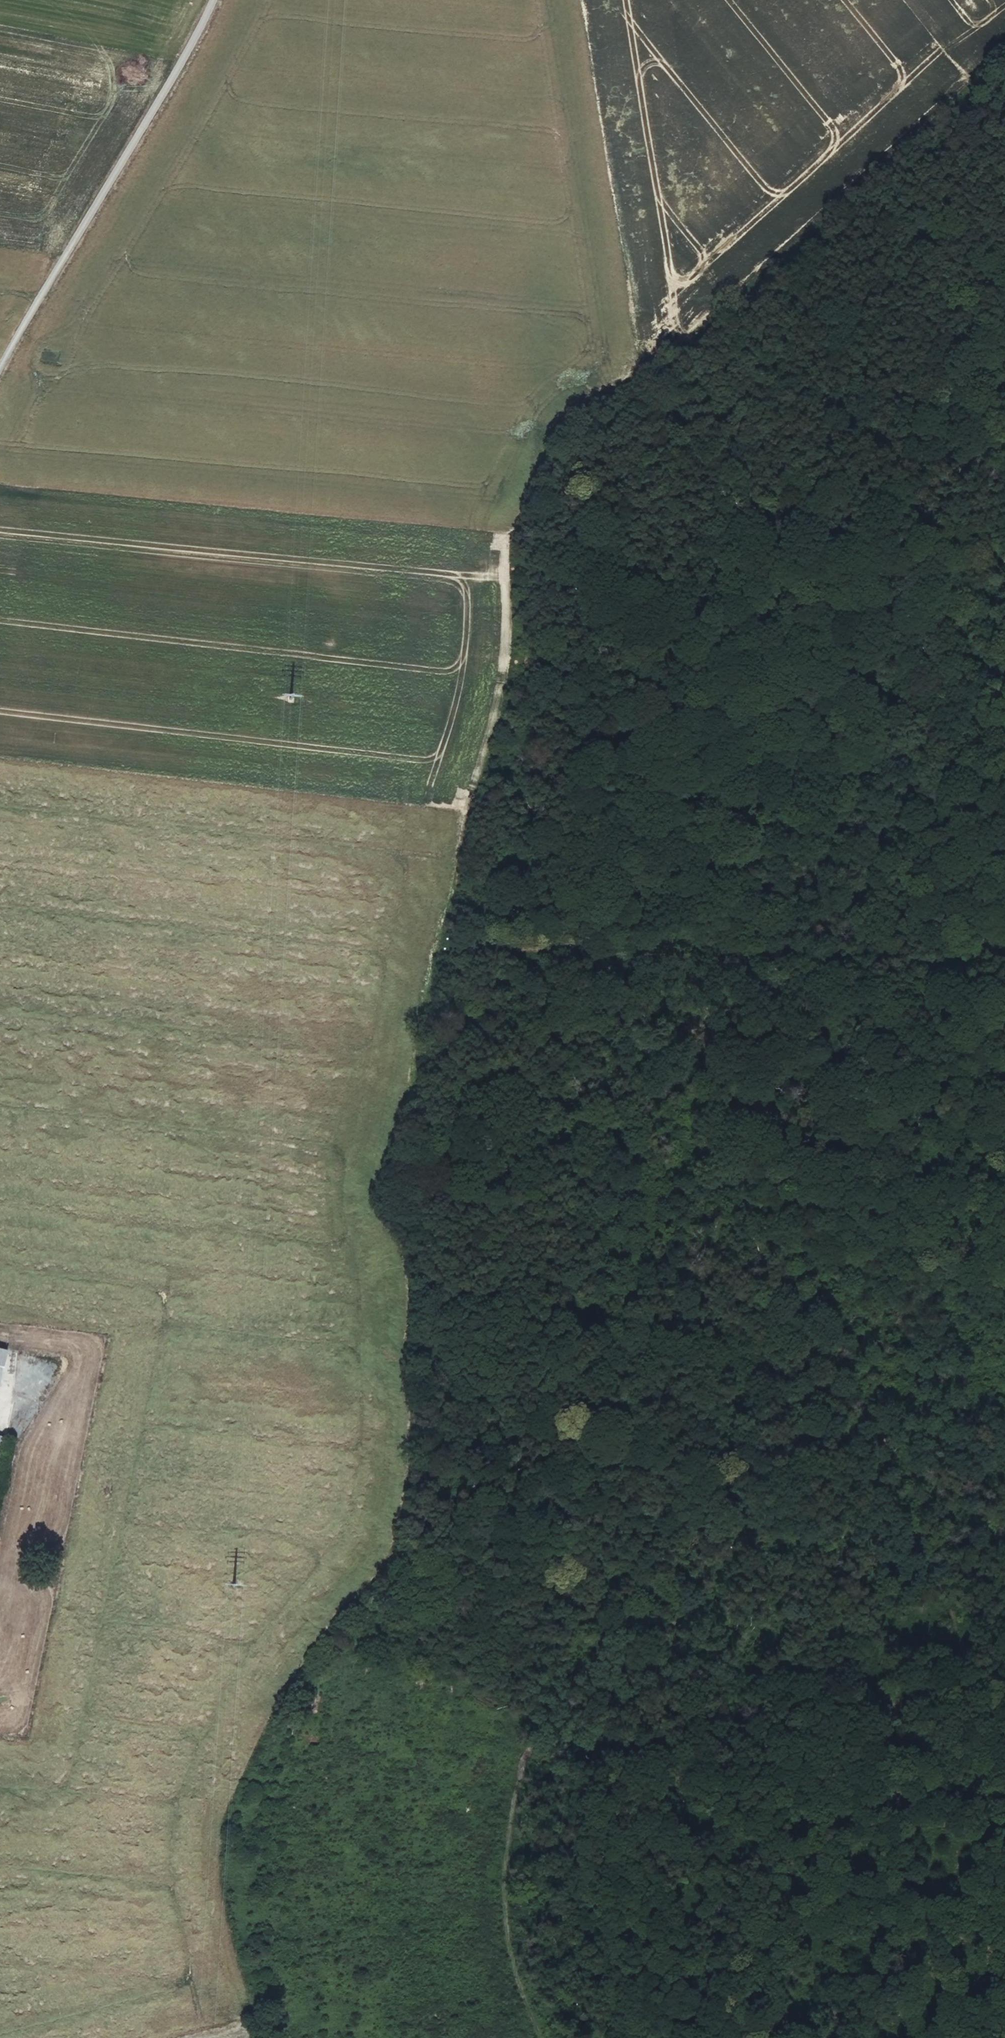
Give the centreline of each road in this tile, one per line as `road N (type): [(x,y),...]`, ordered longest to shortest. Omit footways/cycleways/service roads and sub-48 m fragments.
road 1 (track): [(1004,657),(605,983),(591,1016),(583,1115),(590,1152),(696,1265),(728,1321),(799,1381),(821,1418),(825,1502),(722,1567),(609,1596),(549,1635),(487,1706),(453,1837),(453,1905),(517,2037)]
road 2 (residential): [(0,364),(209,0)]

